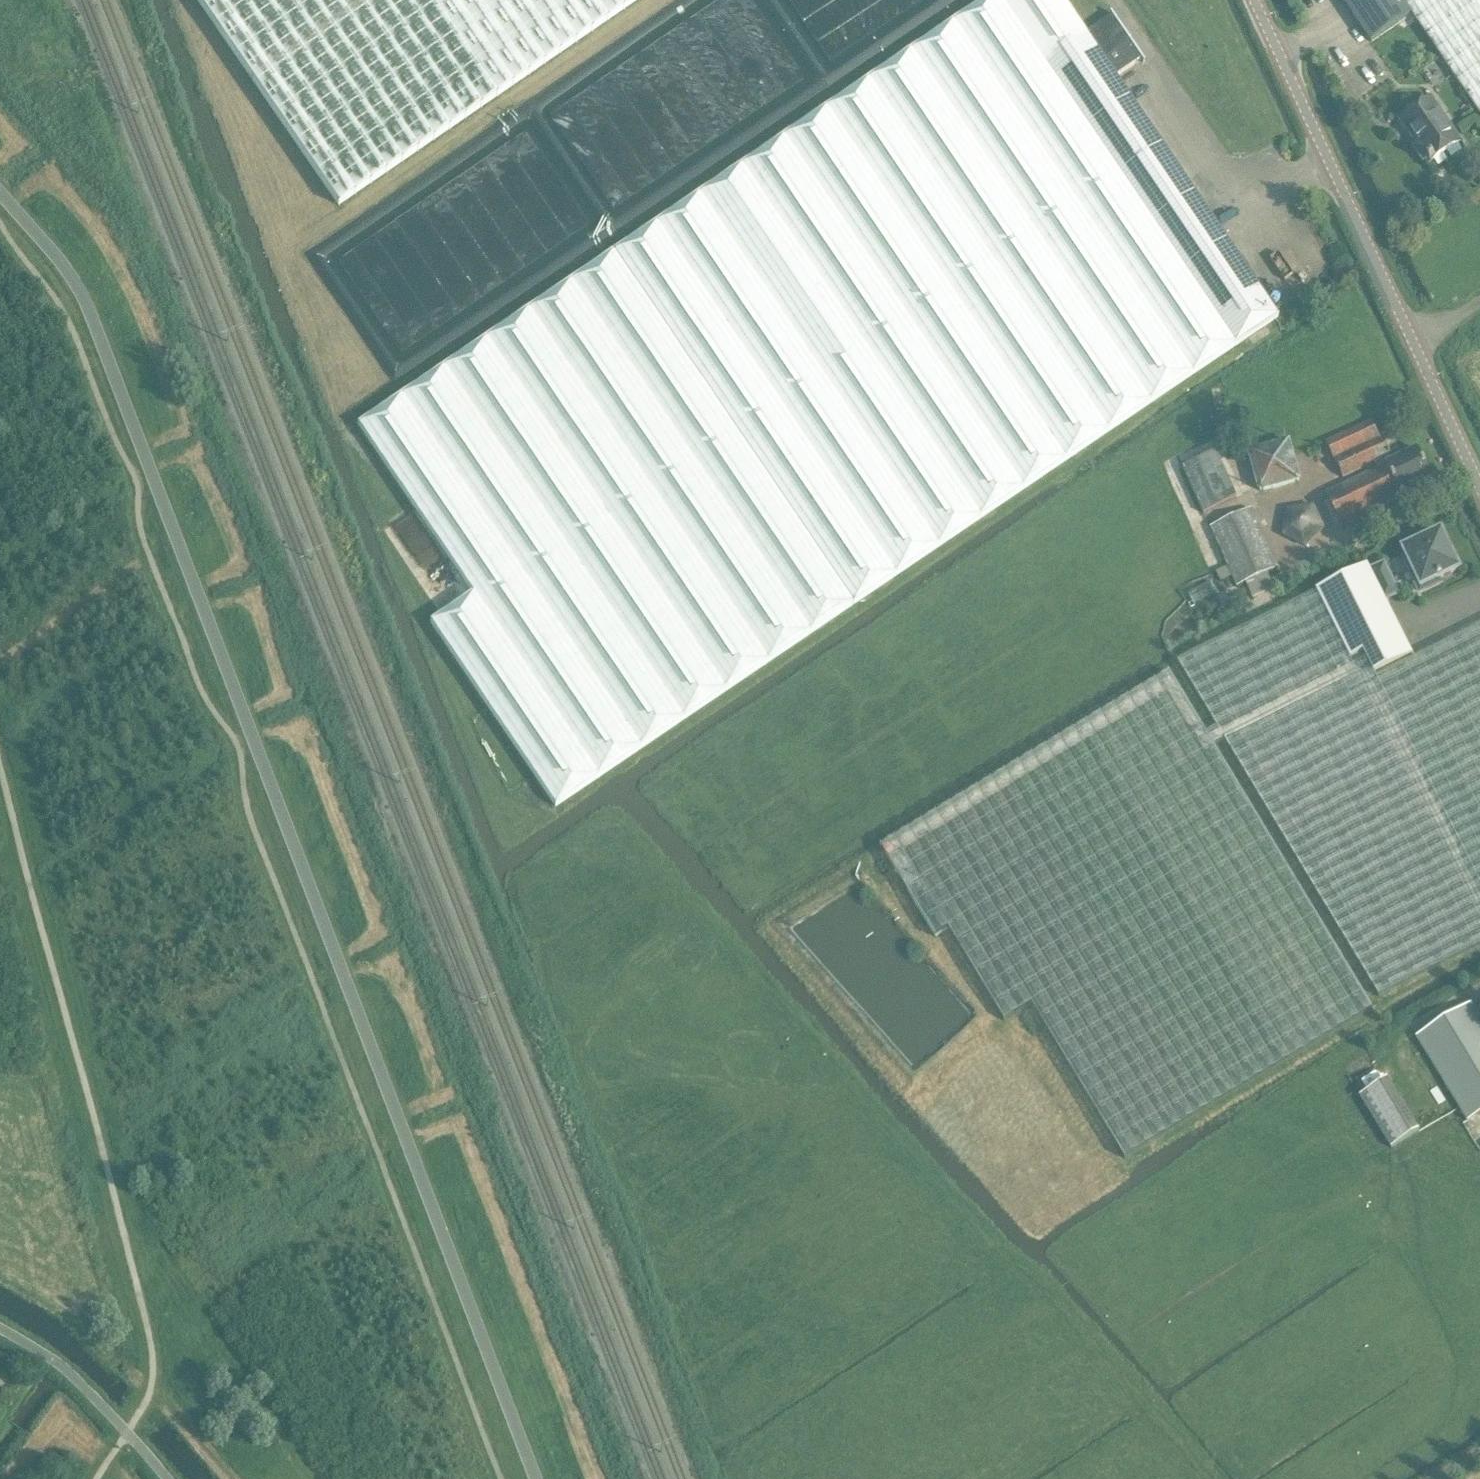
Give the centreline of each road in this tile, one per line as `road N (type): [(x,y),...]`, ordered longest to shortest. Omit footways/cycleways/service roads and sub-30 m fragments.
road 1 (residential): [(1479,480),(1260,0)]

